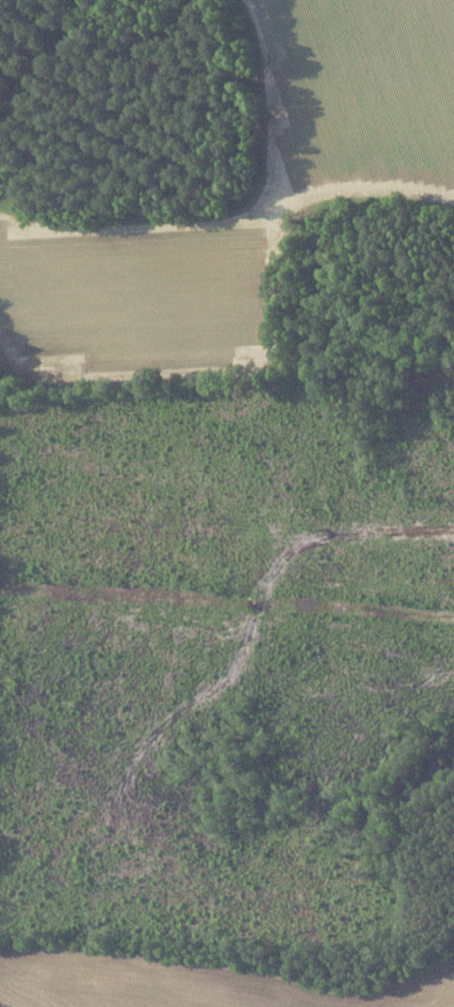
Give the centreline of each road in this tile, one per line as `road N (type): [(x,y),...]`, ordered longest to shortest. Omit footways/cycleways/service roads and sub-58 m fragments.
road 1 (track): [(248,0),(263,43),(271,144),(254,202),(203,225),(51,230),(0,214)]

